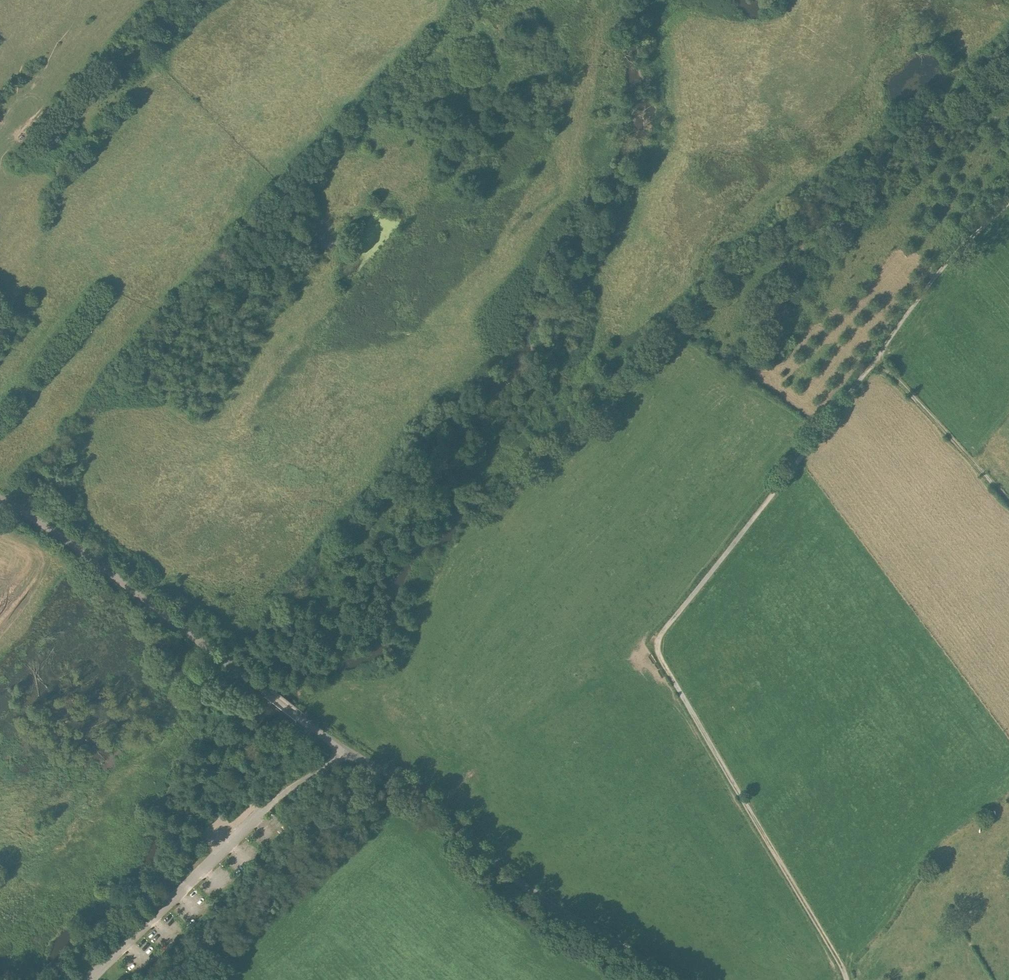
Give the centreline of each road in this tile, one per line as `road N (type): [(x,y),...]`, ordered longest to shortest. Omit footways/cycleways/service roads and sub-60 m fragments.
road 1 (track): [(847,979),(655,646),(876,359)]
road 2 (unclassified): [(328,741),(443,813),(543,901),(673,979)]
road 3 (unclassified): [(0,500),(249,681)]
road 4 (track): [(1008,204),(958,252),(876,359)]
road 5 (track): [(876,359),(1008,504)]

